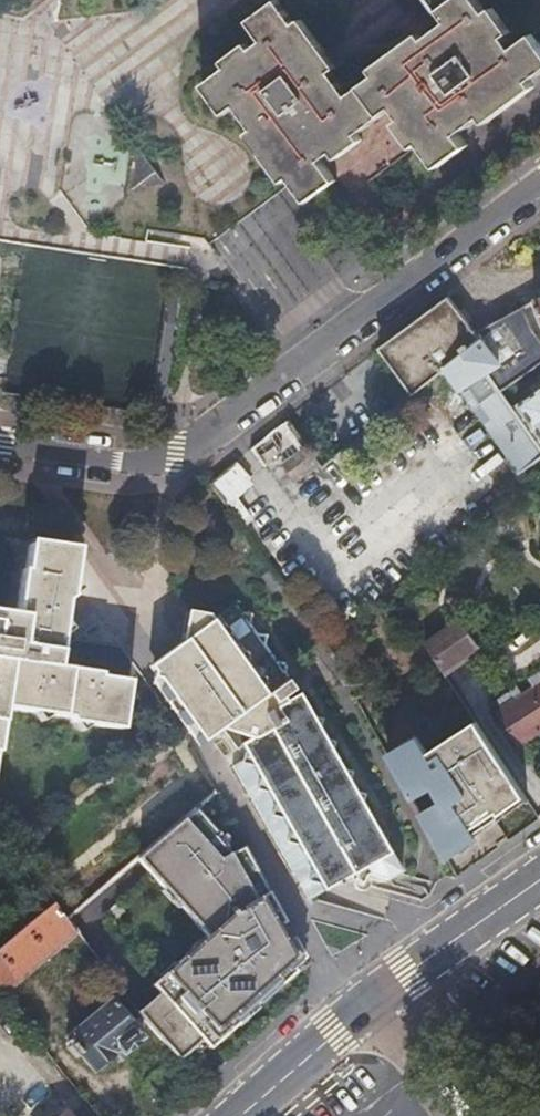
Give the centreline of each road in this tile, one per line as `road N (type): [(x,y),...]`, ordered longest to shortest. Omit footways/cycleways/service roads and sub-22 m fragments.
road 1 (residential): [(0,450),(46,463),(160,465),(539,189)]
road 2 (secondary): [(539,884),(243,1115)]

